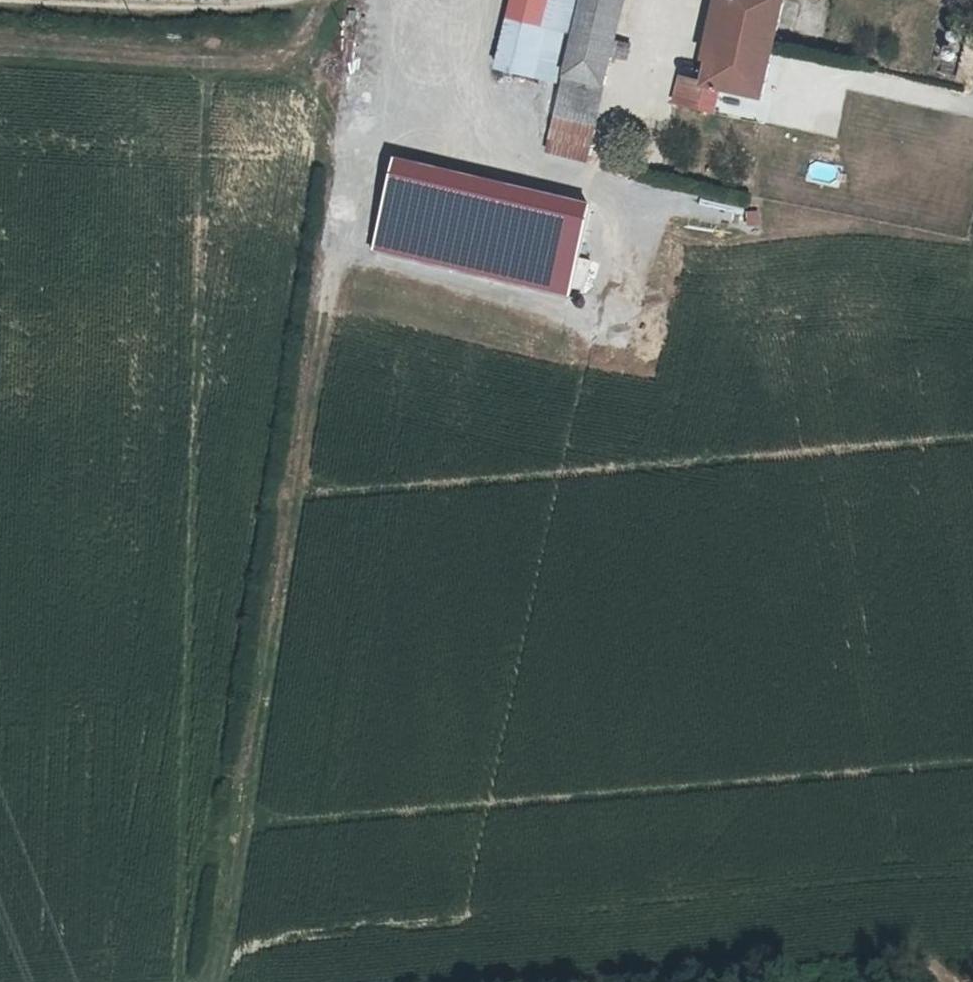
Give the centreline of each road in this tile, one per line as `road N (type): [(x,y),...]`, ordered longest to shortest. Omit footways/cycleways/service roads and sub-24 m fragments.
road 1 (track): [(0,7),(239,13),(288,0)]

